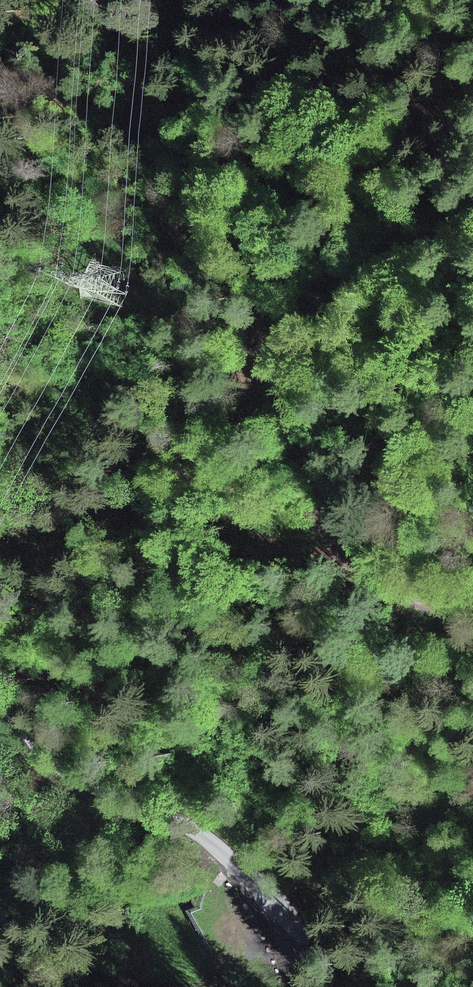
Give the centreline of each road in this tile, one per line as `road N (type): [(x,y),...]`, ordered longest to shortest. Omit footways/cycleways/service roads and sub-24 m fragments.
road 1 (tertiary): [(0,696),(66,767),(167,814),(220,850),(284,919),(311,986)]
road 2 (track): [(472,644),(394,595),(369,567),(286,414),(274,381),(275,353)]
road 3 (track): [(472,223),(322,303),(275,353)]

